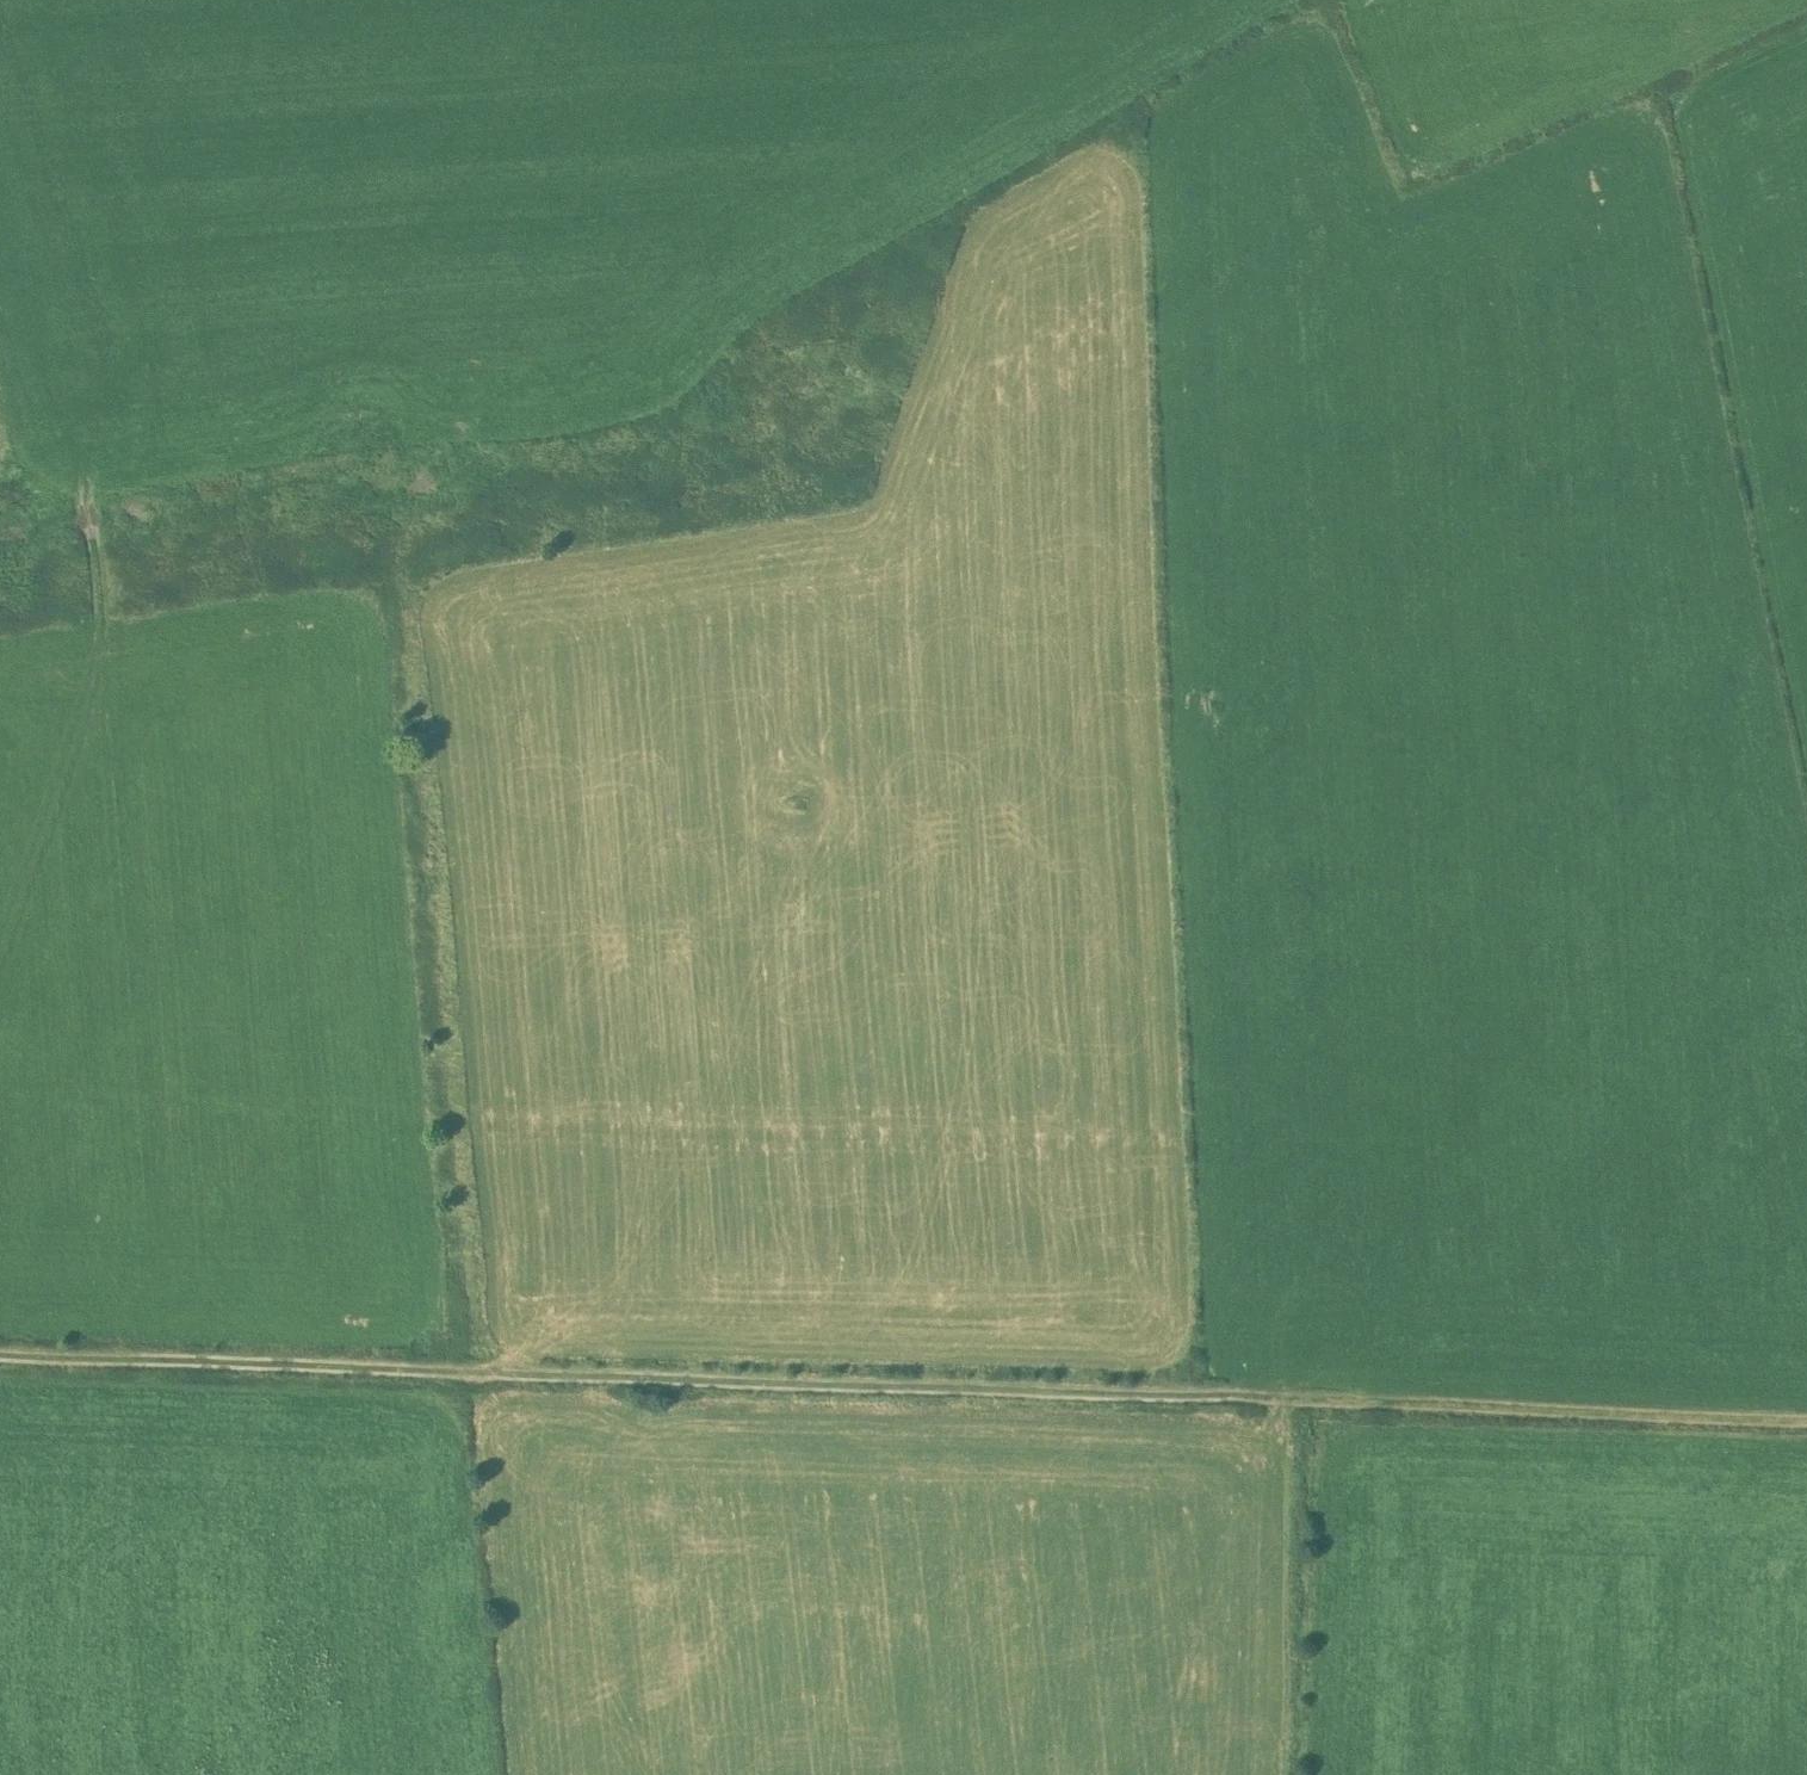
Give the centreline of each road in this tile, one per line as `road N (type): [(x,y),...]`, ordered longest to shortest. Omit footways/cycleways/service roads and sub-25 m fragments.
road 1 (track): [(0,1353),(1806,1419)]

